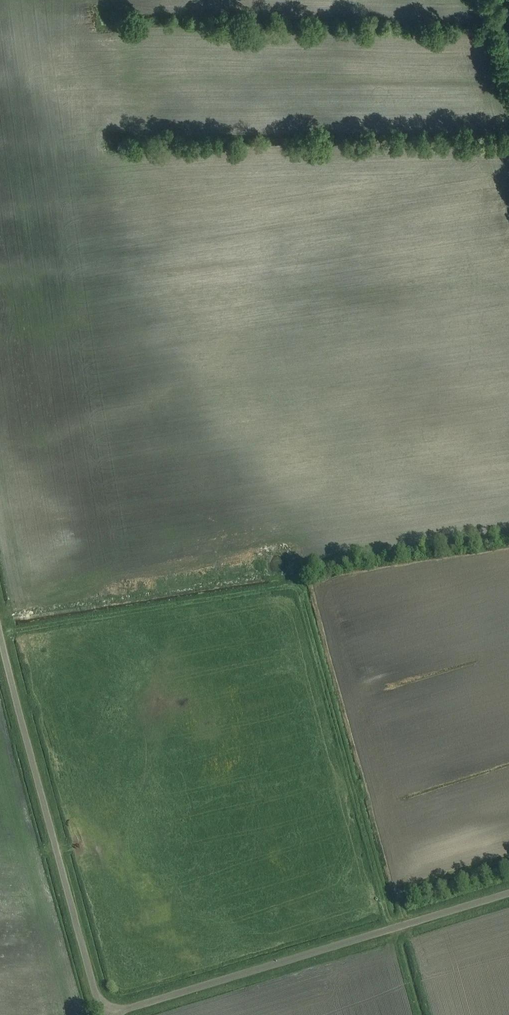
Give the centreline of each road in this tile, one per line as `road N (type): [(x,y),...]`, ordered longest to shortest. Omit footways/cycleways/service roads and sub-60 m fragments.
road 1 (unclassified): [(105,1014),(508,894)]
road 2 (unclassified): [(0,637),(102,1014)]

